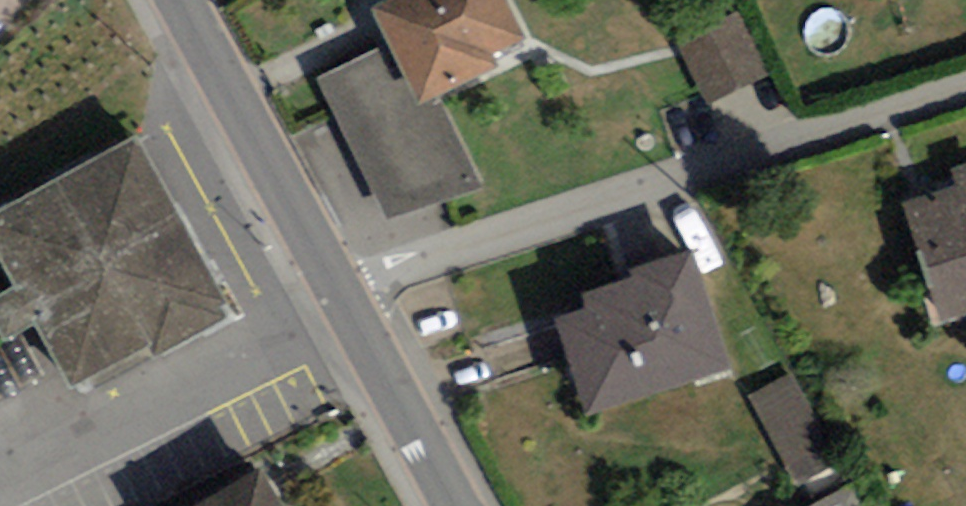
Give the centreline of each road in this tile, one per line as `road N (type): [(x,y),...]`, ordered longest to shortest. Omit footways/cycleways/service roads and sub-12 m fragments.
road 1 (residential): [(965,85),(340,294)]
road 2 (secondary): [(340,294),(180,0)]
road 3 (secondary): [(453,505),(340,294)]

